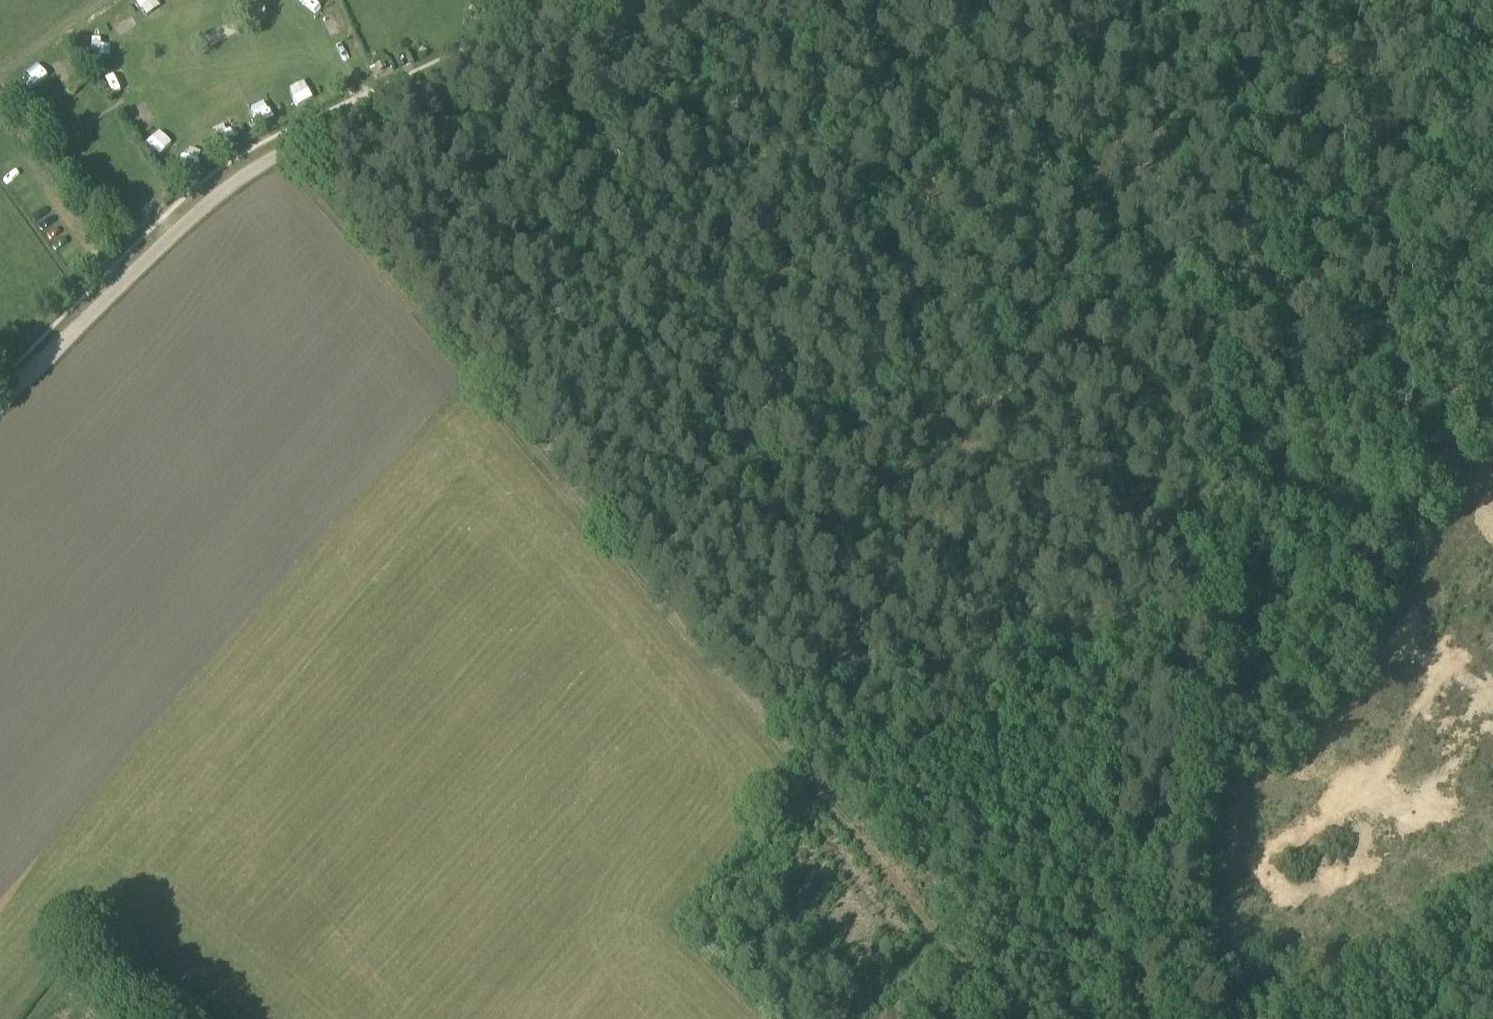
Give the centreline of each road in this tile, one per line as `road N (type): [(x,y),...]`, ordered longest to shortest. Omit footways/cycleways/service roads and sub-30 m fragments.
road 1 (track): [(1094,1018),(1183,574),(1245,0)]
road 2 (track): [(12,389),(201,208),(263,164),(508,49)]
road 3 (track): [(176,232),(38,70)]
road 4 (track): [(118,286),(0,125)]

